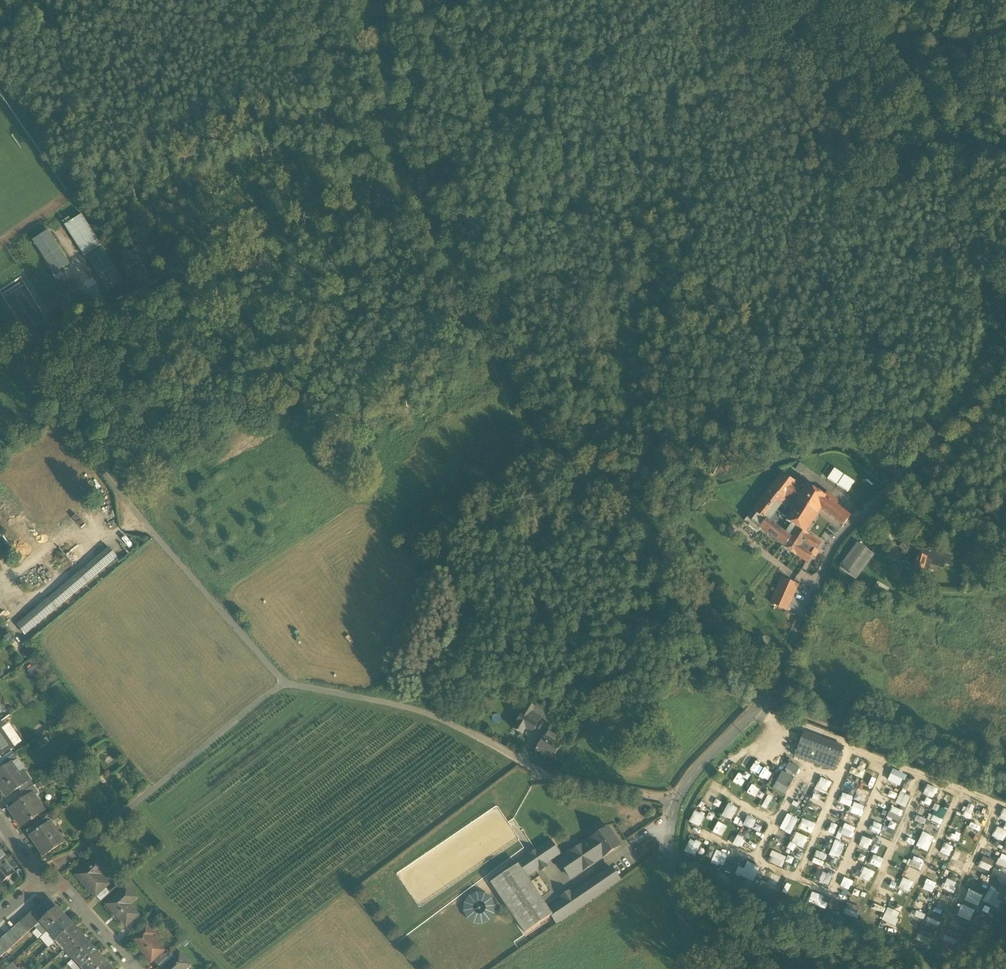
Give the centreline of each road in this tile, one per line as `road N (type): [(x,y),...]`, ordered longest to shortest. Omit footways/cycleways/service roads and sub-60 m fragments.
road 1 (tertiary): [(677,800),(762,704),(840,539),(1005,367)]
road 2 (unclassified): [(284,682),(419,709),(554,779),(677,800)]
road 3 (unclassified): [(24,368),(151,532),(284,682)]
road 4 (track): [(852,0),(859,23),(929,119),(1005,206)]
road 5 (unclassified): [(284,682),(107,829)]
road 6 (tertiary): [(685,968),(689,944),(670,859),(677,800)]
road 7 (track): [(24,368),(147,298)]
road 8 (residential): [(48,876),(136,968)]

